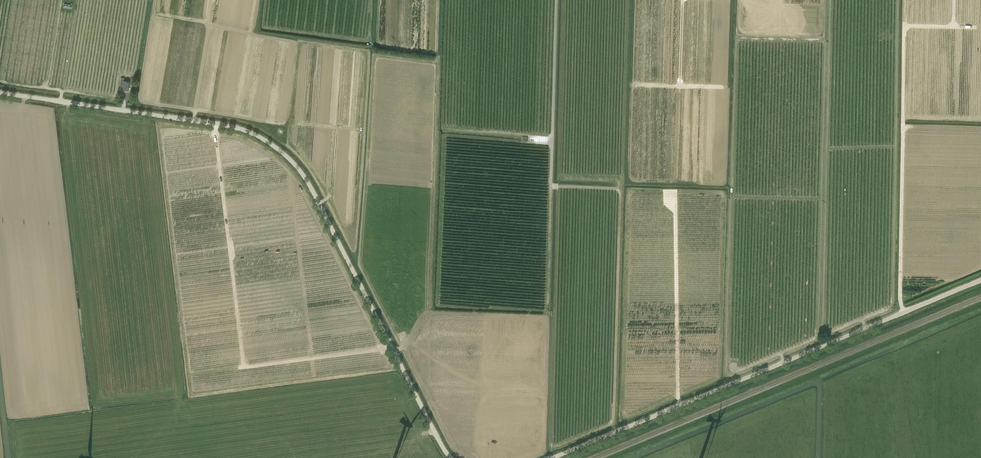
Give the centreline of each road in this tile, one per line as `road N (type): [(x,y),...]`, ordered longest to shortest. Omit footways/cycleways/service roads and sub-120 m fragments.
road 1 (unclassified): [(452,457),(306,187),(273,148),(238,128),(0,93)]
road 2 (unclassified): [(980,280),(547,457)]

